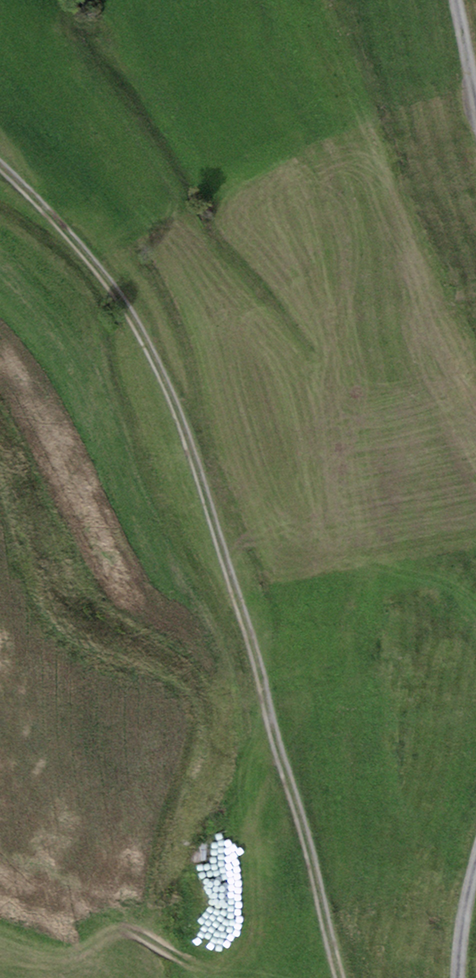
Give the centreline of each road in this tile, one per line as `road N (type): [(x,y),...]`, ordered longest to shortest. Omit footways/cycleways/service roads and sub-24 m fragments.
road 1 (track): [(339,977),(258,667),(183,425),(120,300),(0,165)]
road 2 (track): [(456,977),(475,859)]

